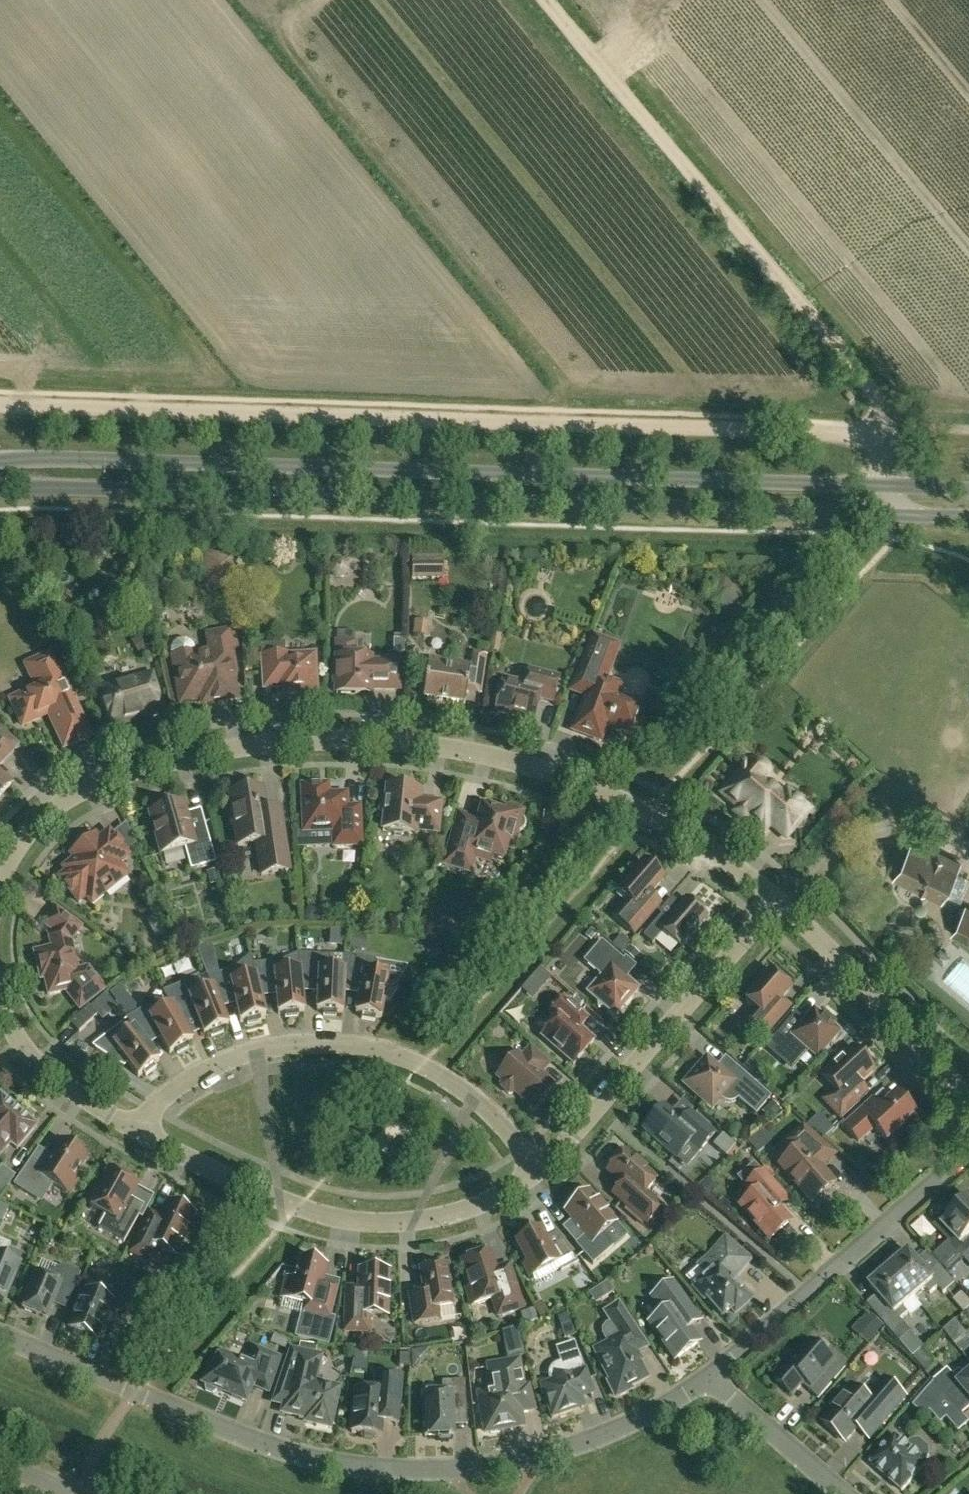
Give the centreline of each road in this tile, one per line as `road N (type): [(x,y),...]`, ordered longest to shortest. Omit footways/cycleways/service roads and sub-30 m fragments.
road 1 (tertiary): [(0,484),(898,515)]
road 2 (track): [(0,401),(890,435)]
road 3 (tertiary): [(885,487),(0,459)]
road 4 (residential): [(0,887),(19,844),(71,798),(101,783),(244,747),(357,738),(480,753),(556,774),(649,813),(778,901)]
road 5 (residential): [(136,1391),(220,1431),(331,1466),(447,1470),(538,1455),(637,1425),(708,1381)]
road 6 (track): [(890,435),(893,412),(545,0)]
road 7 (unclassified): [(139,1131),(161,1099),(195,1075),(274,1048),(332,1043),(385,1051),(451,1083),(538,1169)]
road 8 (residential): [(538,1169),(778,901)]
road 9 (residential): [(708,1381),(968,1152)]
road 10 (residential): [(968,1099),(778,901)]
road 11 (residential): [(299,1208),(349,1221),(411,1223),(501,1194),(538,1169)]
road 12 (residential): [(139,1131),(22,1047),(0,1003)]
road 13 (residential): [(299,1208),(139,1131)]
road 14 (residential): [(842,1493),(708,1381)]
road 15 (residential): [(136,1391),(0,1335)]

